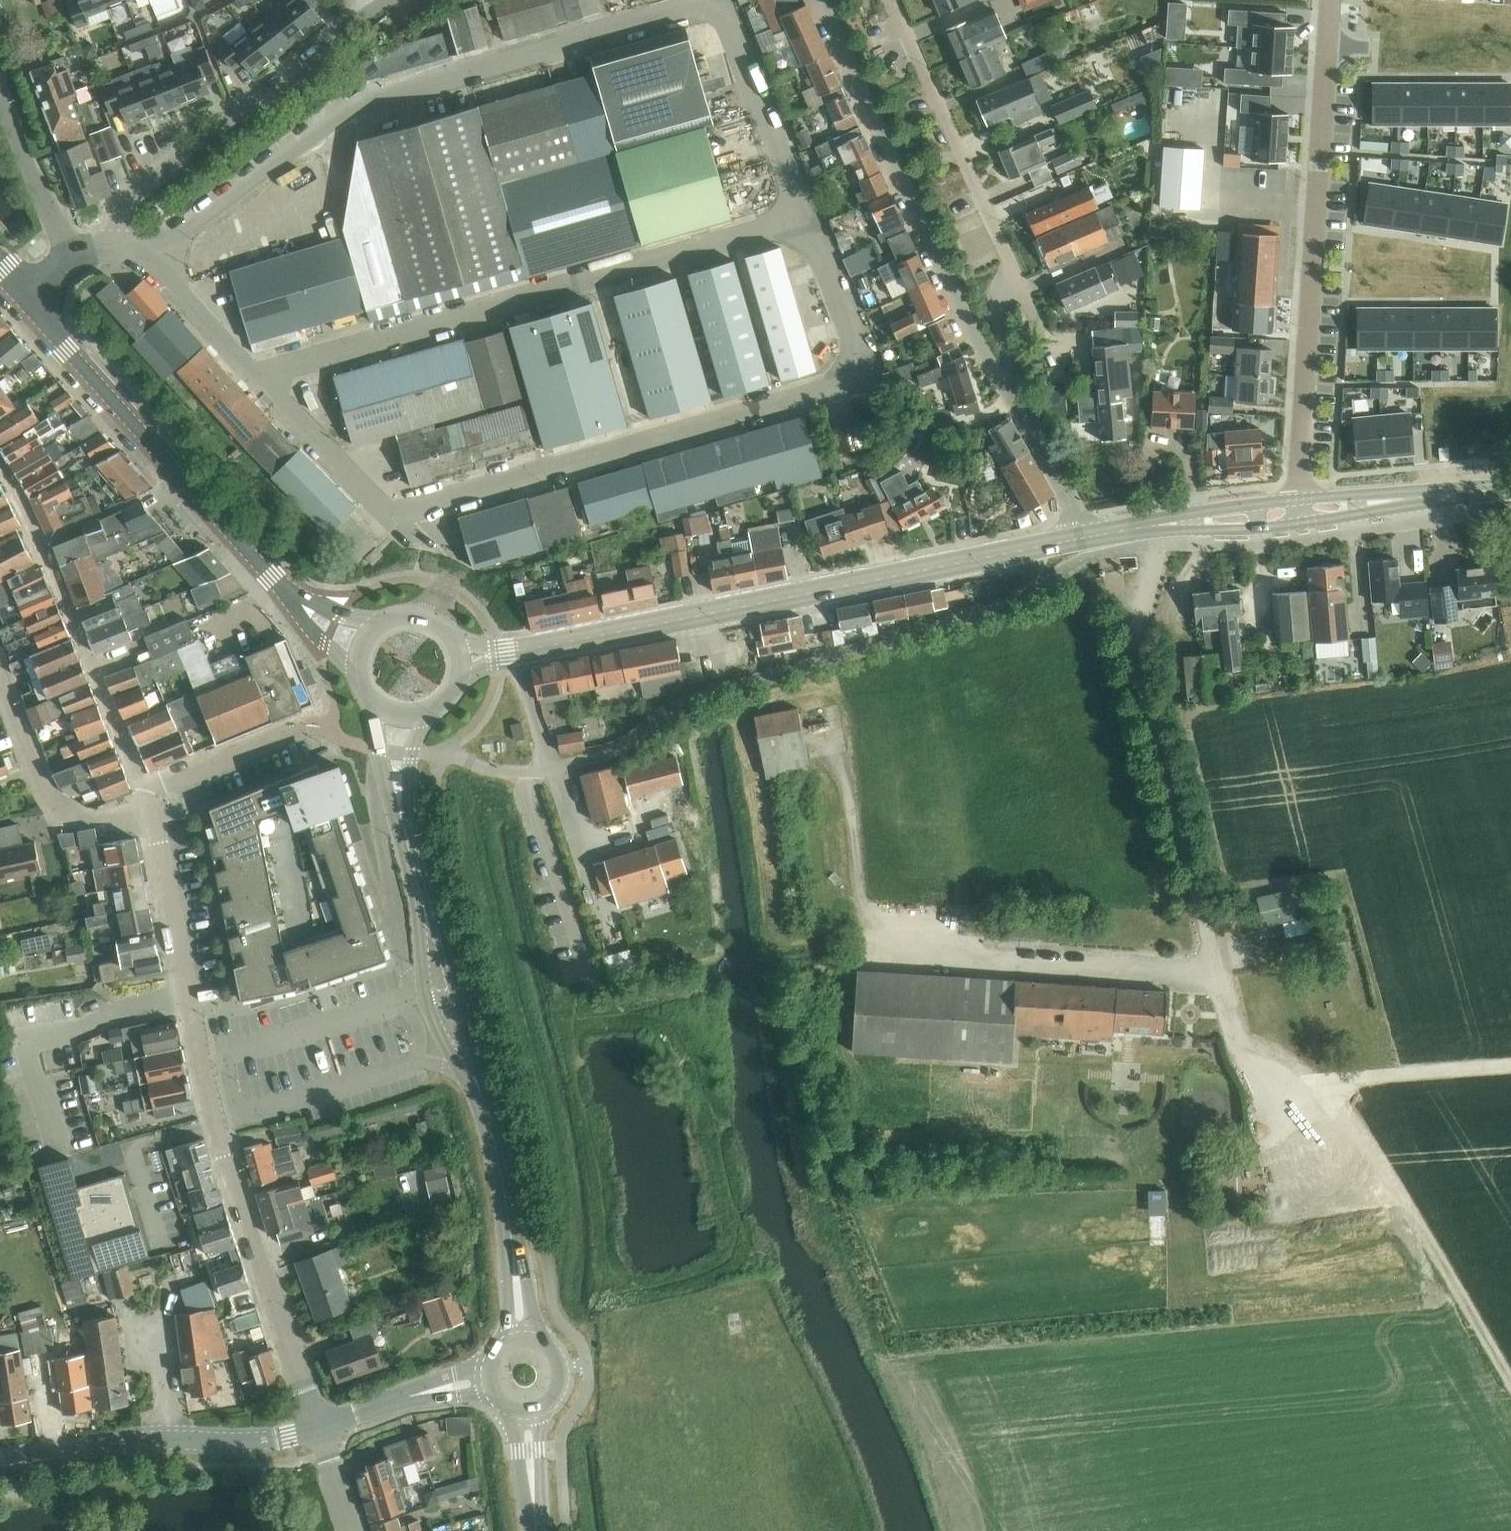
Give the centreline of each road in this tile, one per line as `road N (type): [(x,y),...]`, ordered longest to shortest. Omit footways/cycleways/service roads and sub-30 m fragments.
road 1 (unclassified): [(145,255),(353,104),(708,5),(730,21),(804,212)]
road 2 (unclassified): [(804,212),(855,337),(855,360),(838,383),(389,515)]
road 3 (residential): [(318,1427),(217,1123),(150,807)]
road 4 (secondary): [(493,654),(1086,537)]
road 5 (unclassified): [(264,386),(293,364),(804,212)]
road 6 (residential): [(1330,0),(1301,498)]
road 7 (residential): [(1016,405),(968,324),(823,0)]
road 8 (secondary): [(286,592),(26,303)]
road 9 (residential): [(118,246),(119,217),(134,196),(387,0)]
road 10 (track): [(1510,1065),(1275,1081),(1239,1048),(1217,975)]
road 11 (residential): [(145,789),(0,465)]
road 12 (track): [(1510,1377),(1386,1173),(1338,1115),(1329,1080)]
road 13 (tertiary): [(0,1459),(163,1439),(271,1439),(318,1427)]
road 14 (residential): [(1014,276),(893,0)]
road 15 (residential): [(150,807),(84,818),(63,811),(30,757),(0,680)]
road 16 (tertiary): [(421,893),(429,1009),(483,1099)]
road 17 (tertiary): [(483,1099),(481,1068),(421,893)]
road 18 (residential): [(74,258),(0,93)]
road 19 (unclassified): [(389,515),(264,386)]
road 20 (unclassified): [(264,386),(145,255)]
road 21 (residential): [(145,789),(293,730)]
road 22 (secondary): [(1301,498),(1154,525)]
road 23 (residential): [(1086,537),(1016,405)]
road 24 (secondary): [(1154,525),(1302,523)]
road 25 (tertiary): [(512,1237),(483,1099)]
road 26 (tertiary): [(373,702),(389,795),(406,834)]
road 27 (residential): [(1014,276),(996,305),(1016,405)]
road 28 (tertiary): [(406,834),(413,753),(432,712)]
road 29 (tertiary): [(510,1409),(535,1530)]
road 30 (tertiary): [(539,1530),(542,1408)]

